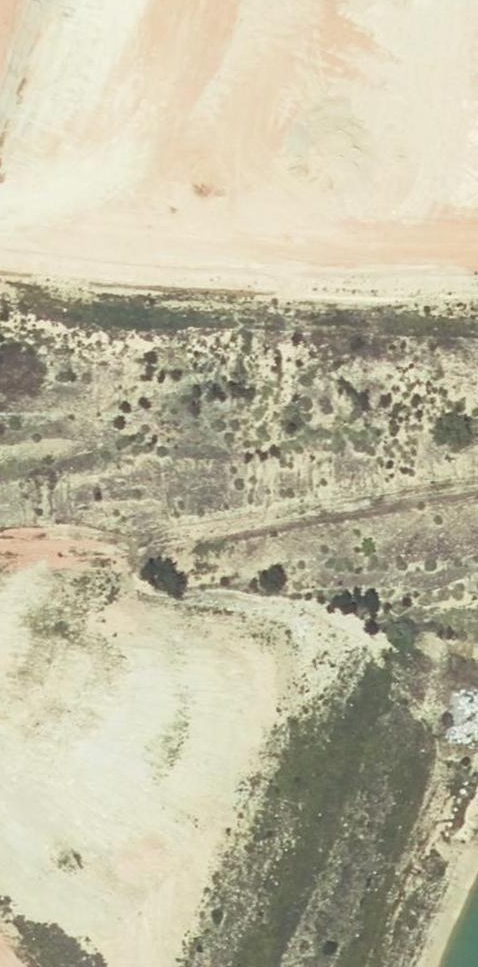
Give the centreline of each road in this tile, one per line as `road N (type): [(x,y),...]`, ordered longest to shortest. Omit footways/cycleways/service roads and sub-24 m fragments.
road 1 (track): [(477,482),(169,533),(0,546)]
road 2 (track): [(0,232),(477,263)]
road 3 (track): [(91,239),(271,173),(315,148),(341,120),(356,82),(367,0)]
road 4 (track): [(169,533),(0,610)]

